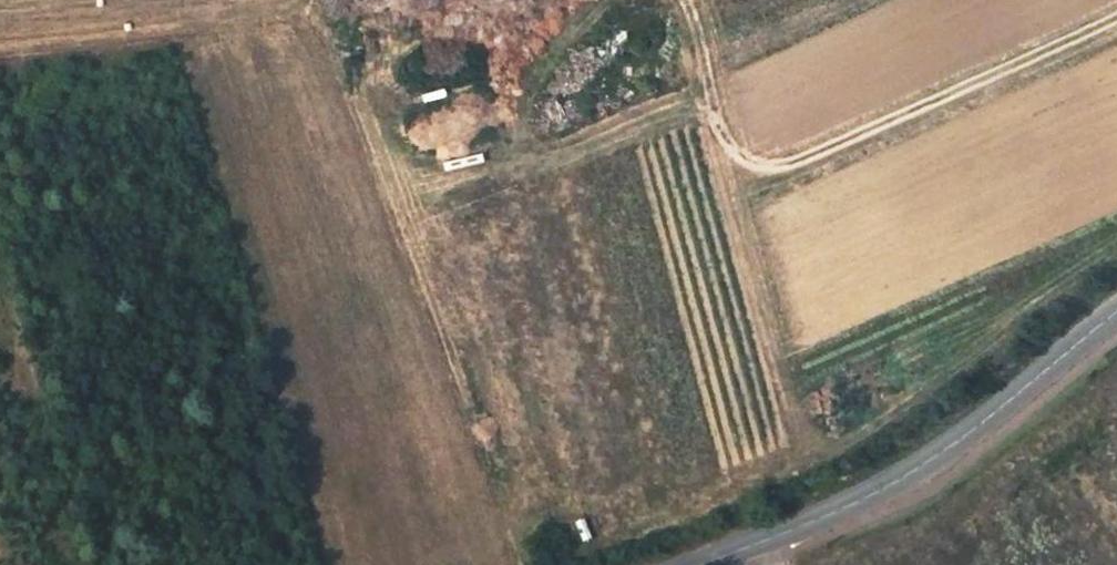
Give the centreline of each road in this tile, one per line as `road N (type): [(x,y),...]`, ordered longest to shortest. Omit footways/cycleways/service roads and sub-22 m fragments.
road 1 (tertiary): [(703,564),(914,488),(1116,320)]

